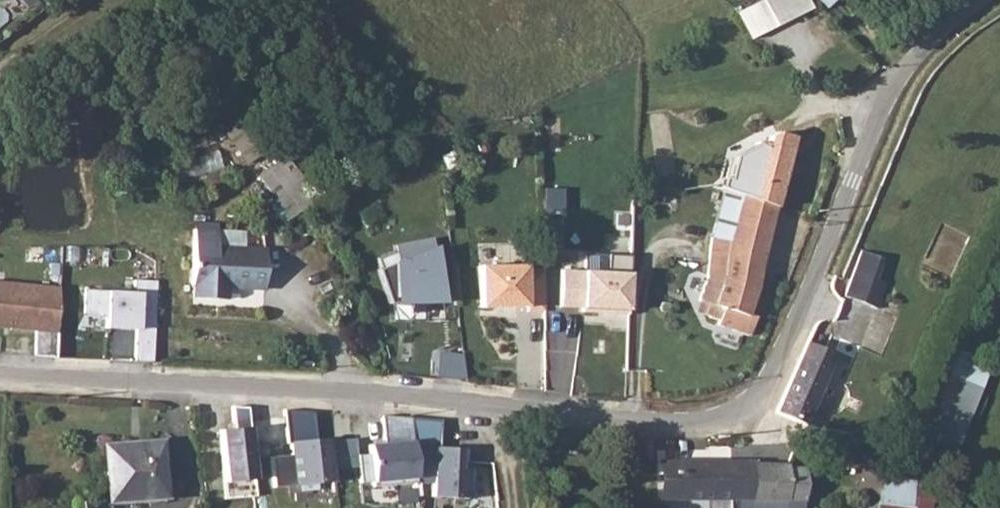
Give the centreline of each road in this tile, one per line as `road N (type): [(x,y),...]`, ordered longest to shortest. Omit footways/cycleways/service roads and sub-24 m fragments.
road 1 (unclassified): [(0,370),(725,420),(765,385),(912,57),(975,0)]
road 2 (track): [(0,66),(105,0)]

